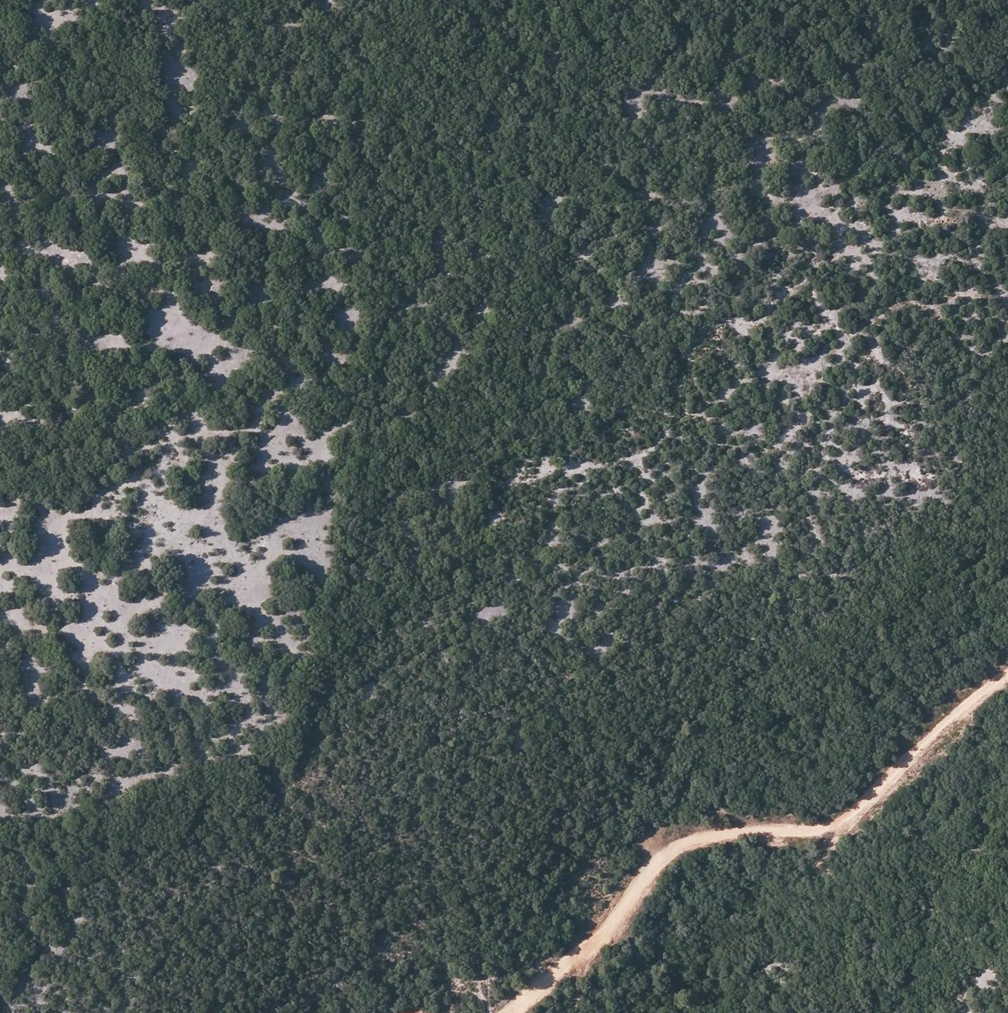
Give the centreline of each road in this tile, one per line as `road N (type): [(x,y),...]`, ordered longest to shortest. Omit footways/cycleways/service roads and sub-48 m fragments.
road 1 (track): [(1007,675),(973,698),(866,807),(836,827),(674,848),(651,868),(599,947),(510,1012)]

